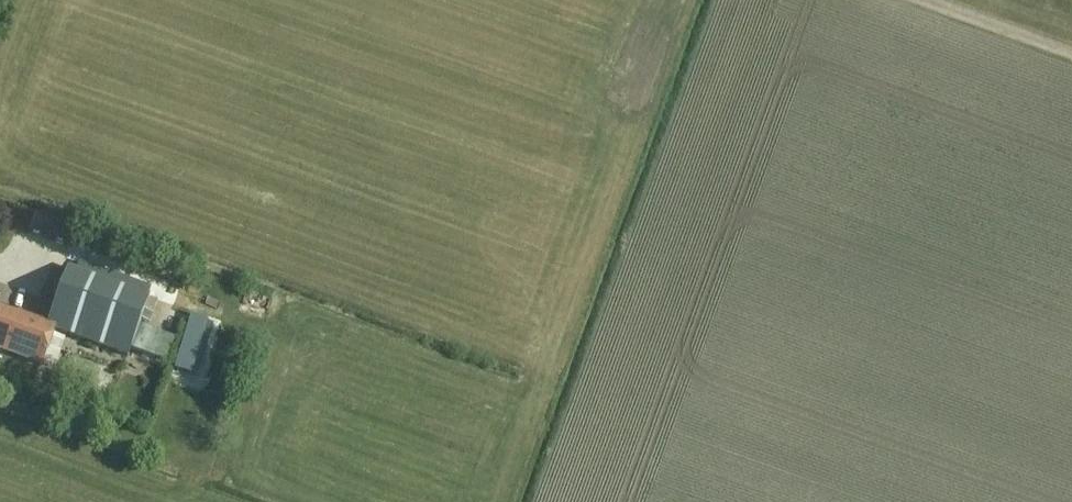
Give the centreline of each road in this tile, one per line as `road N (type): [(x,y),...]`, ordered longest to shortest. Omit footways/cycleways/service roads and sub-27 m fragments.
road 1 (track): [(1071,51),(930,0)]

